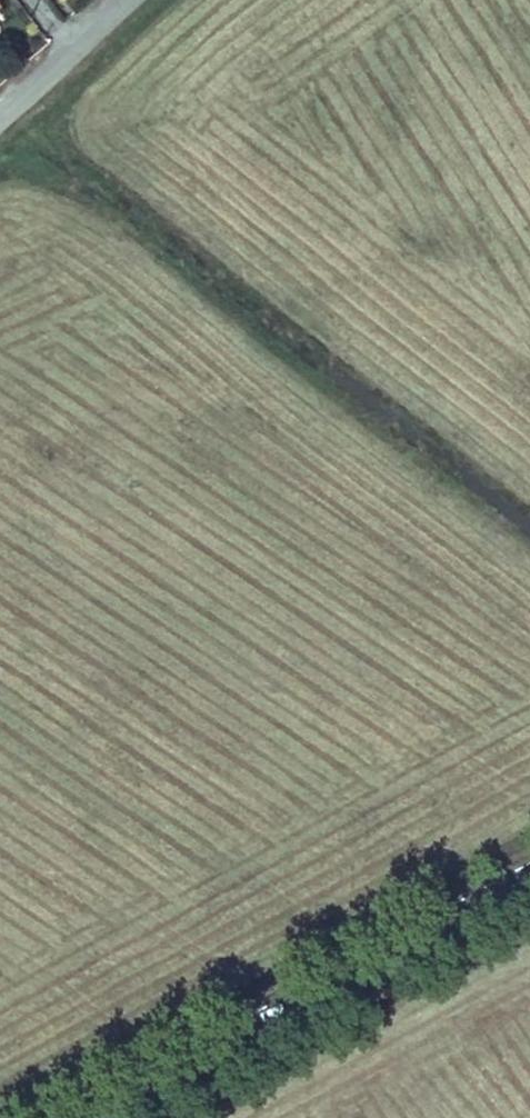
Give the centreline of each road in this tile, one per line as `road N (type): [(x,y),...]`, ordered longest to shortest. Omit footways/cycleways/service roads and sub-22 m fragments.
road 1 (primary): [(98,1117),(529,882)]
road 2 (unclassified): [(0,120),(127,0)]

